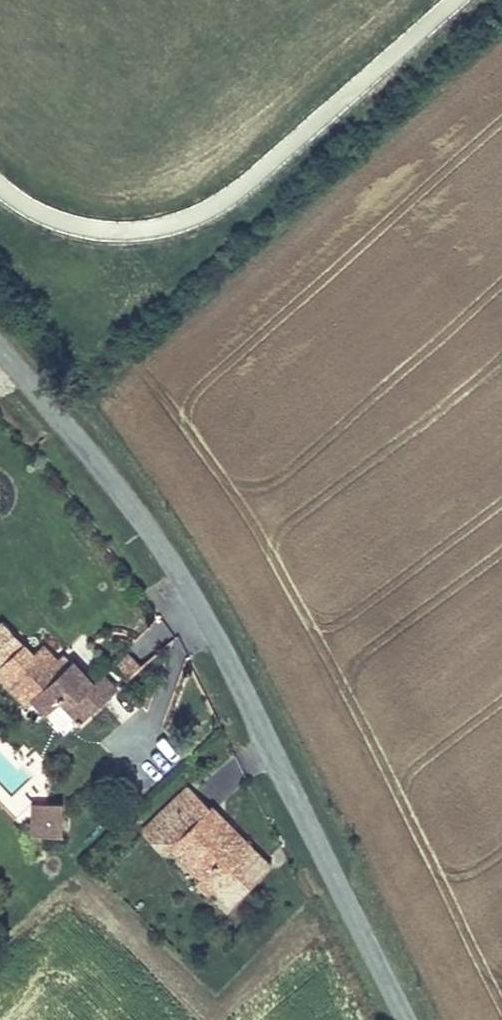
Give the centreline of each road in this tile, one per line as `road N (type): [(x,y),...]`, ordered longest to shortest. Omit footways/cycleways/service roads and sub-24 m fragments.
road 1 (tertiary): [(0,347),(134,512),(212,630),(405,1019)]

